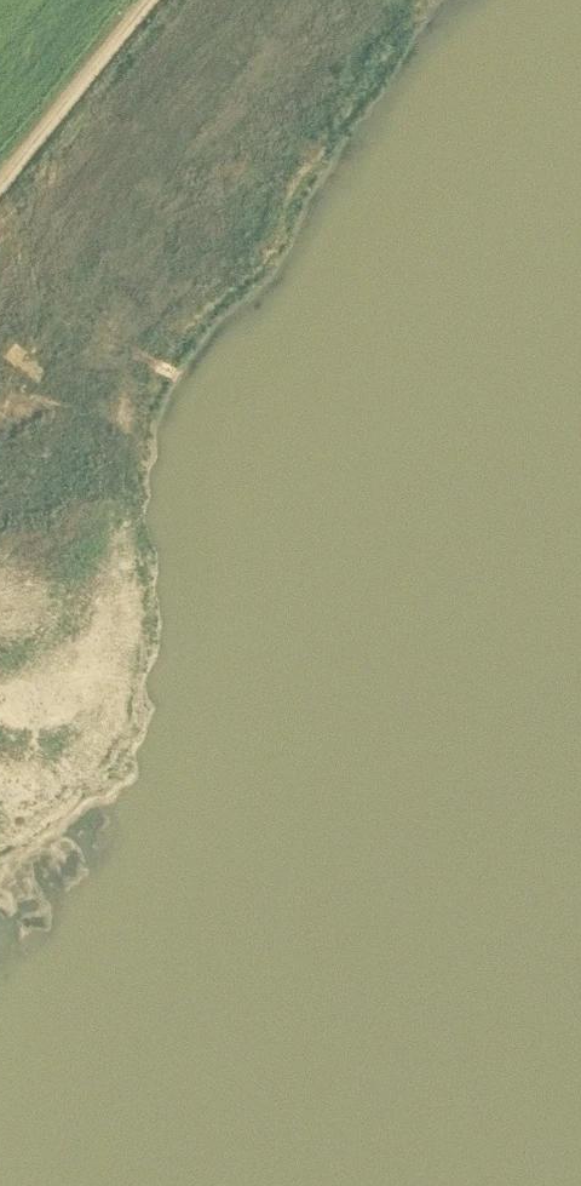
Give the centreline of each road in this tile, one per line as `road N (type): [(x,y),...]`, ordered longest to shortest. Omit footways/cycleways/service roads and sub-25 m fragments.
road 1 (track): [(0,179),(157,0)]

